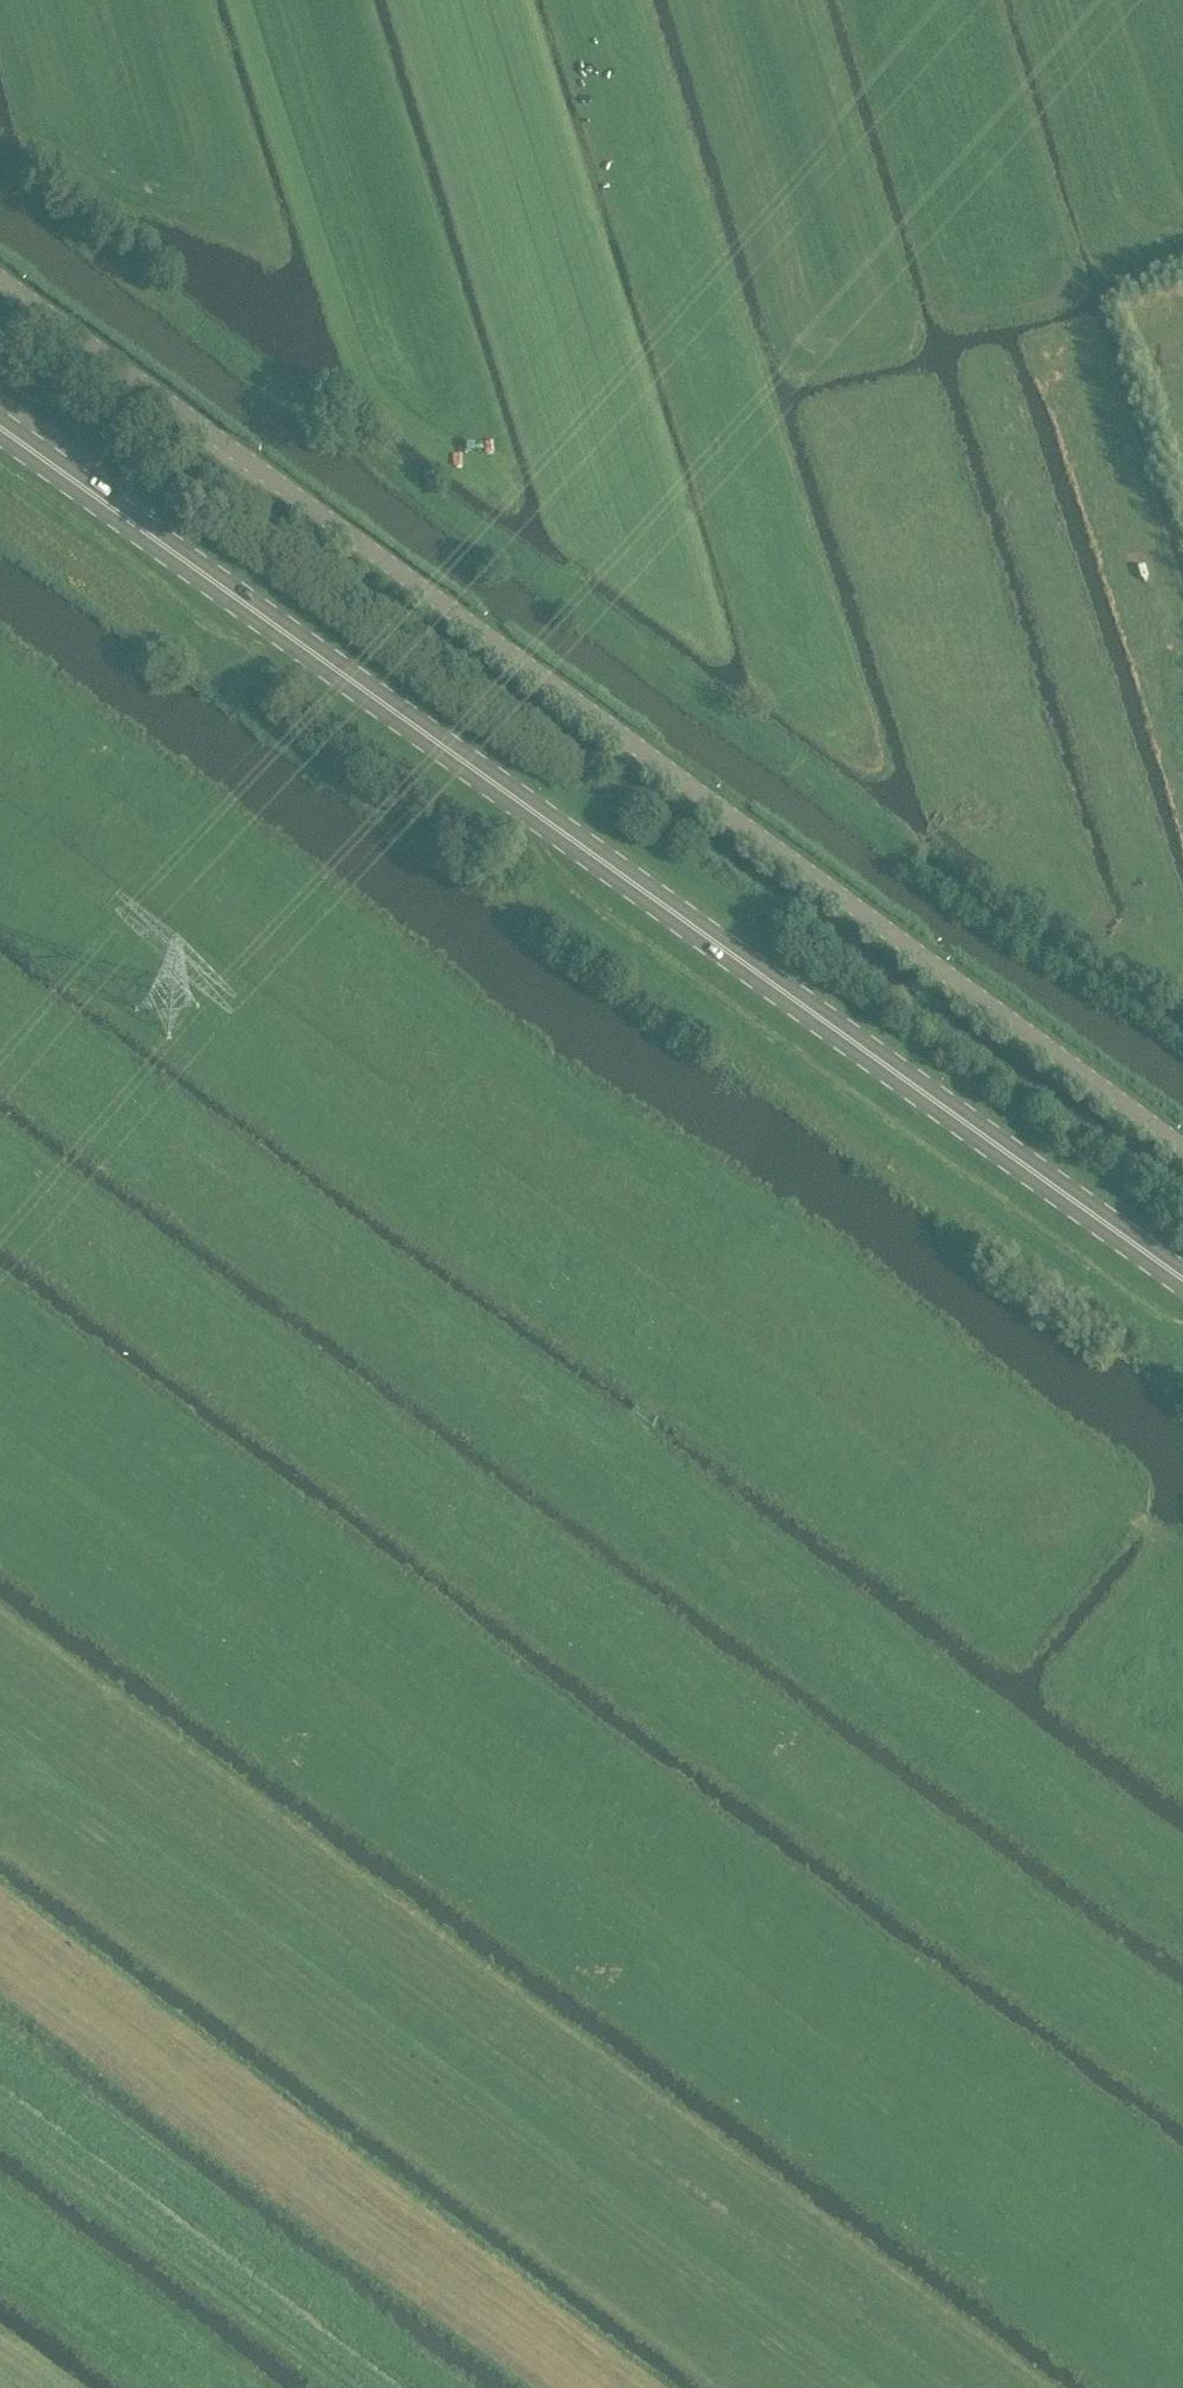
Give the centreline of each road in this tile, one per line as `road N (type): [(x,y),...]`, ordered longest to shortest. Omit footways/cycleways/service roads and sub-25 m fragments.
road 1 (unclassified): [(1182,1146),(0,279)]
road 2 (primary): [(1182,1280),(0,428)]

